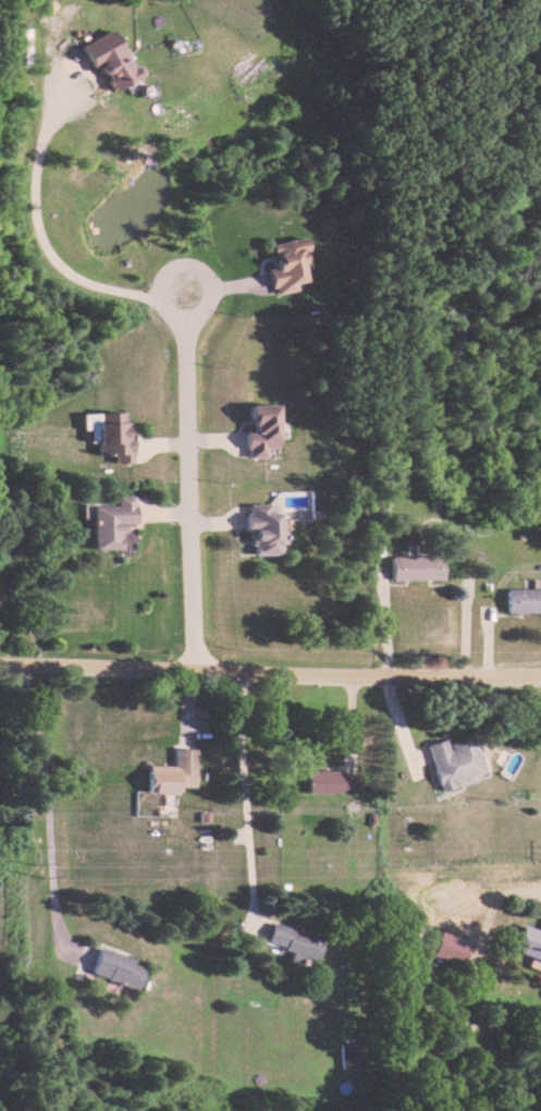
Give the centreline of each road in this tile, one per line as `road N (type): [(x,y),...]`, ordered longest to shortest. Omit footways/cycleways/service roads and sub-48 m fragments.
road 1 (residential): [(0,661),(540,672)]
road 2 (residential): [(190,668),(184,294)]

